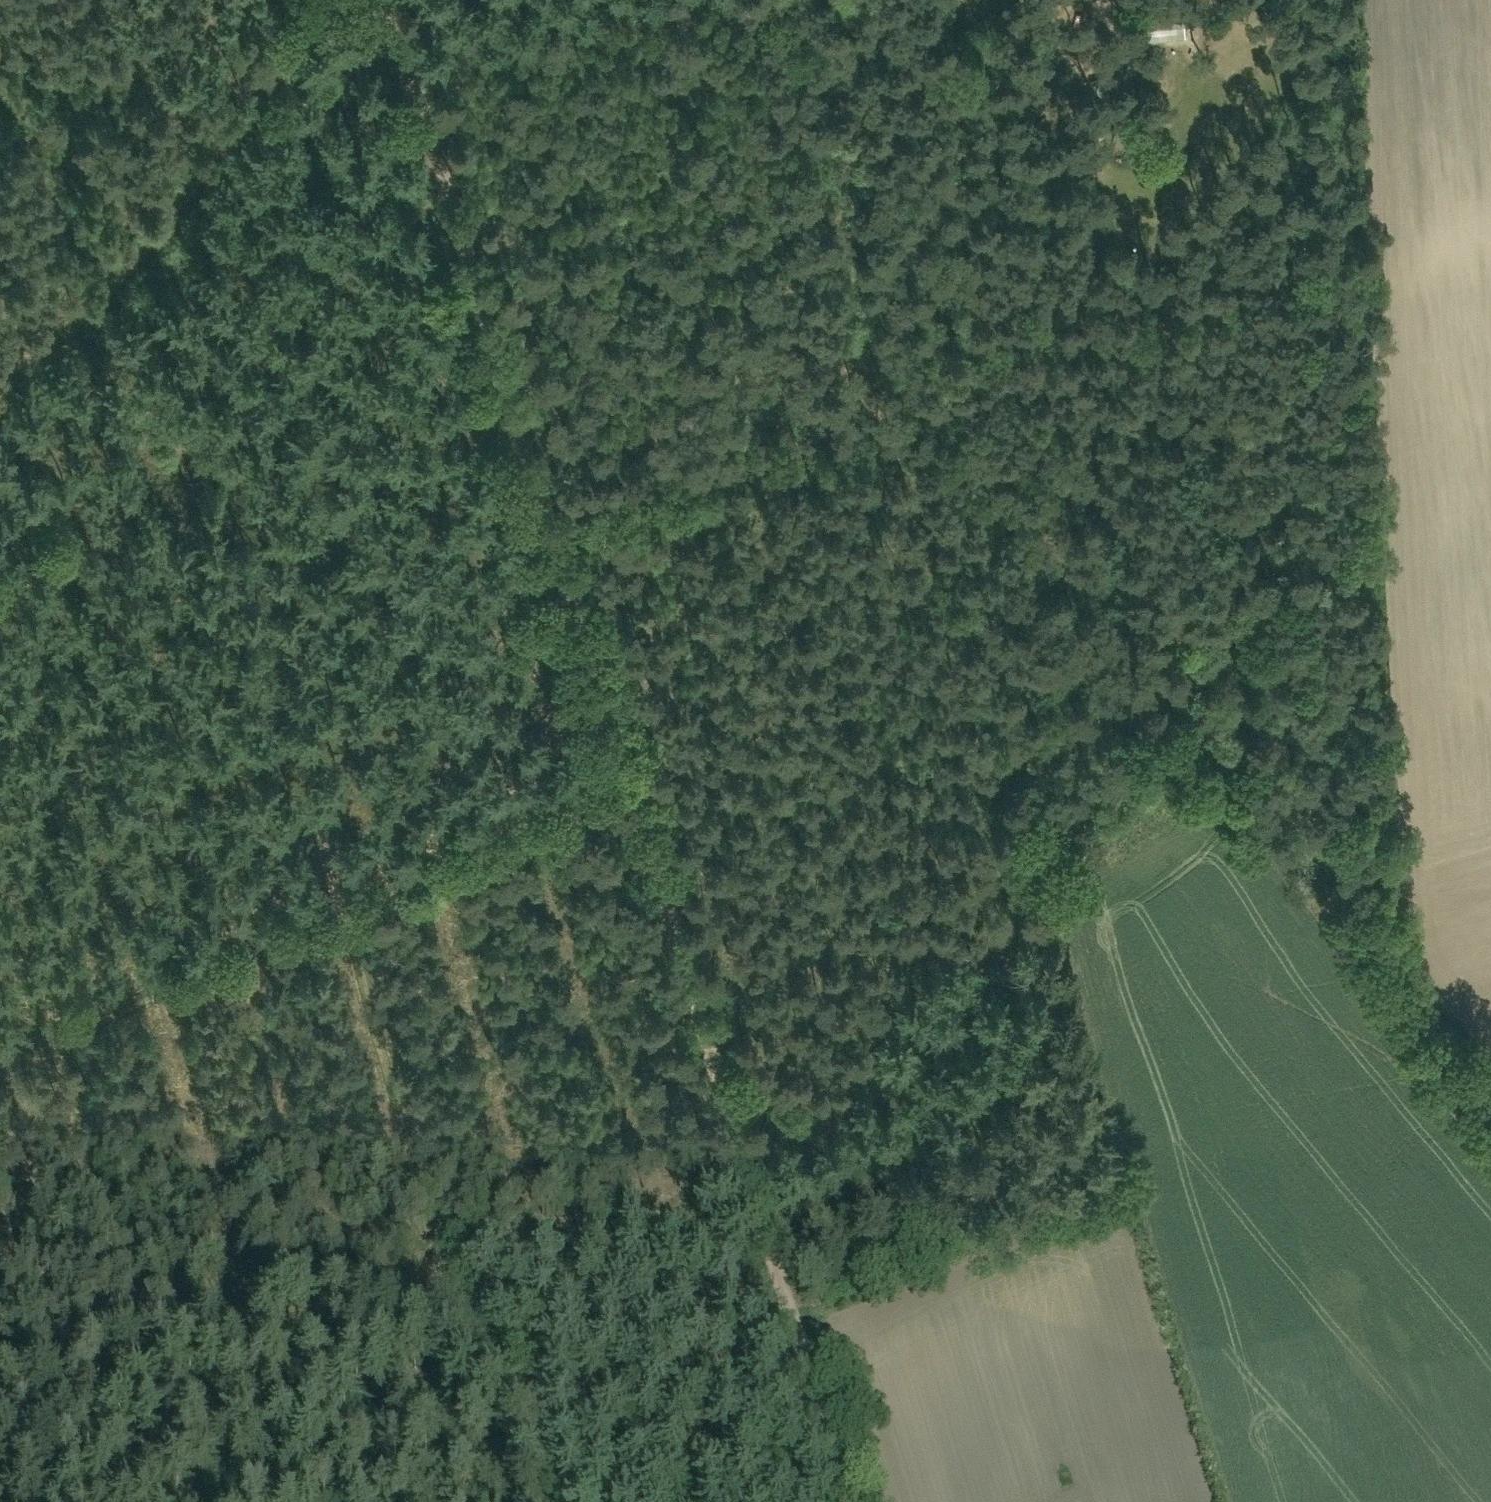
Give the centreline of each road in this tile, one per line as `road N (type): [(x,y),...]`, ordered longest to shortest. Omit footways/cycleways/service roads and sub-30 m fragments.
road 1 (track): [(392,0),(843,1501)]
road 2 (track): [(350,897),(459,1323),(0,1421)]
road 3 (track): [(626,788),(350,897),(0,1054)]
road 4 (track): [(67,1024),(142,1390)]

